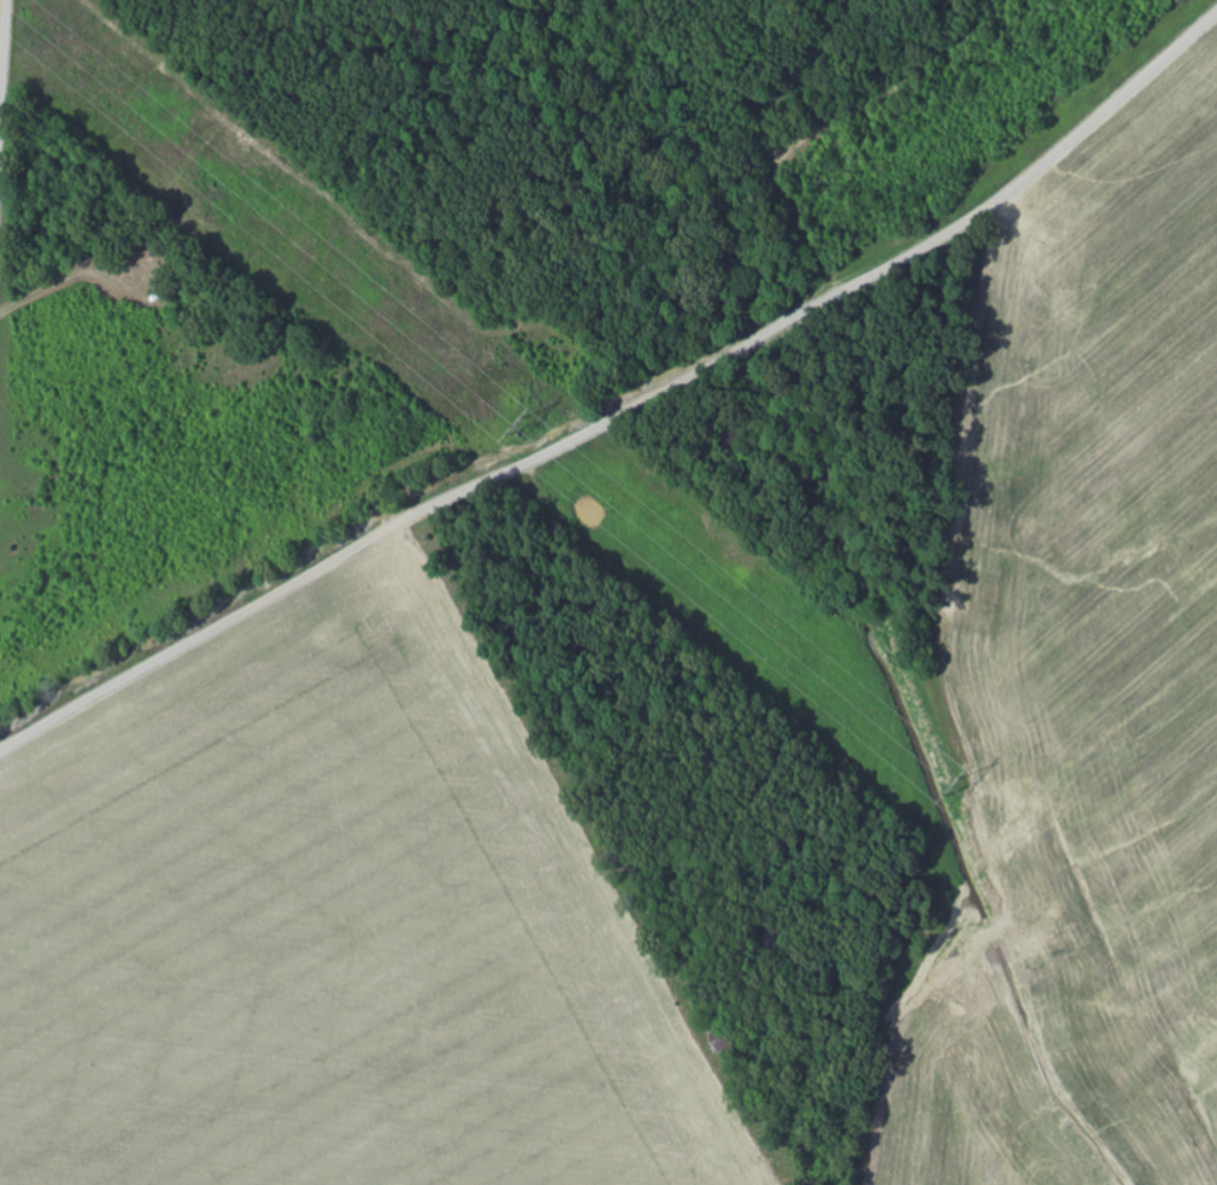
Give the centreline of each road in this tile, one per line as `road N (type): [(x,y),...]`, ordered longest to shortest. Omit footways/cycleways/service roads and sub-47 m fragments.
road 1 (residential): [(0,750),(355,547),(687,381),(945,237),(1017,187),(1216,11)]

